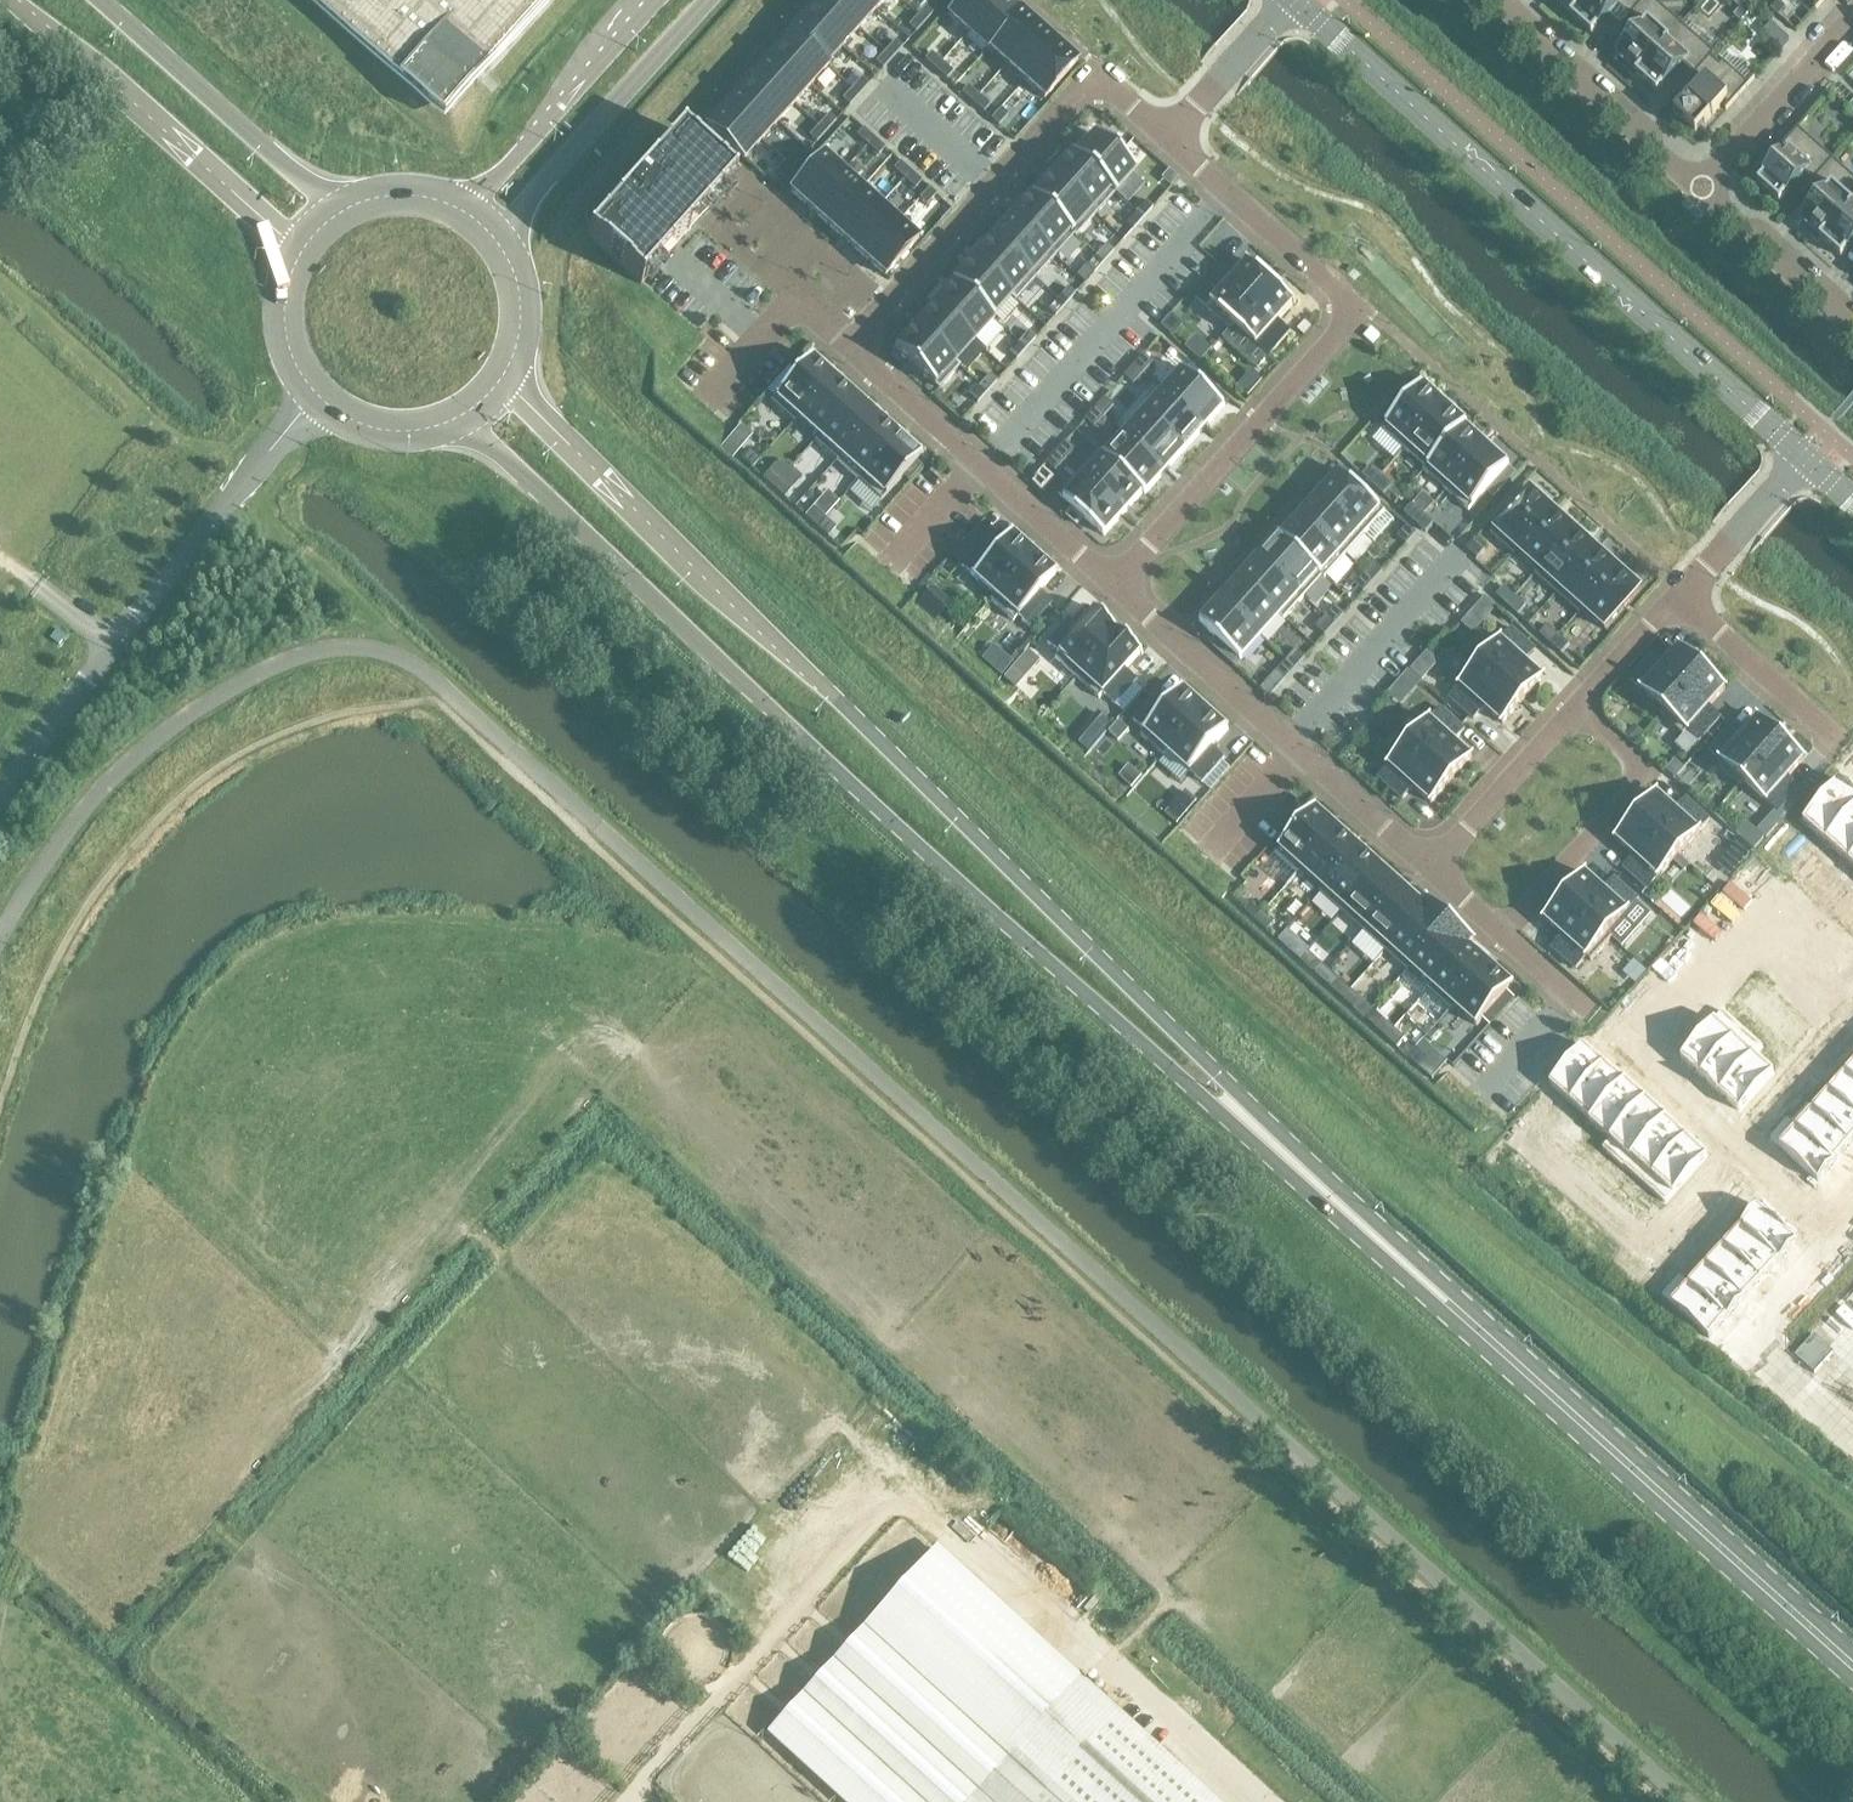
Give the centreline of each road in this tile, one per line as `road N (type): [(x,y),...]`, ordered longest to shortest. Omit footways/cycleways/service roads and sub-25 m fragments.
road 1 (track): [(288,428),(541,620),(1835,1801)]
road 2 (track): [(521,319),(1590,1305),(1852,1519)]
road 3 (secondary): [(450,419),(483,439),(1151,1051),(1445,1304)]
road 4 (secondary): [(1445,1304),(886,743),(568,444),(506,368)]
road 5 (residential): [(1163,133),(1092,70),(850,350),(1110,584)]
road 6 (tertiary): [(1804,456),(1295,0)]
road 7 (residential): [(1110,584),(1361,308),(1163,133)]
road 8 (secondary): [(1852,1666),(1445,1304)]
road 9 (unclassified): [(314,393),(0,797)]
road 10 (residential): [(1110,584),(1431,870)]
road 11 (track): [(623,1801),(907,1491)]
road 12 (secondary): [(15,0),(272,225),(290,265)]
road 13 (residential): [(1852,1200),(1829,1227),(1571,994)]
road 14 (tertiary): [(502,248),(518,213),(708,0)]
road 15 (secondary): [(352,202),(316,188),(102,0)]
road 16 (residential): [(1575,710),(1646,773),(1504,932)]
road 17 (tertiary): [(654,0),(484,187),(453,203)]
road 18 (residential): [(1700,186),(1492,0)]
road 19 (residential): [(1680,594),(1852,759)]
road 20 (residential): [(1700,186),(1852,17)]
road 21 (residential): [(1575,710),(1431,870)]
road 22 (residential): [(1852,325),(1700,186)]
road 23 (residential): [(1804,456),(1680,594)]
road 24 (residential): [(1163,133),(1289,0)]
road 25 (residential): [(1680,594),(1575,710)]
road 26 (secondary): [(314,393),(350,419),(385,430),(421,430),(450,419)]
road 27 (secondary): [(290,265),(285,336),(314,393)]
road 28 (secondary): [(506,368),(521,319),(502,248)]

